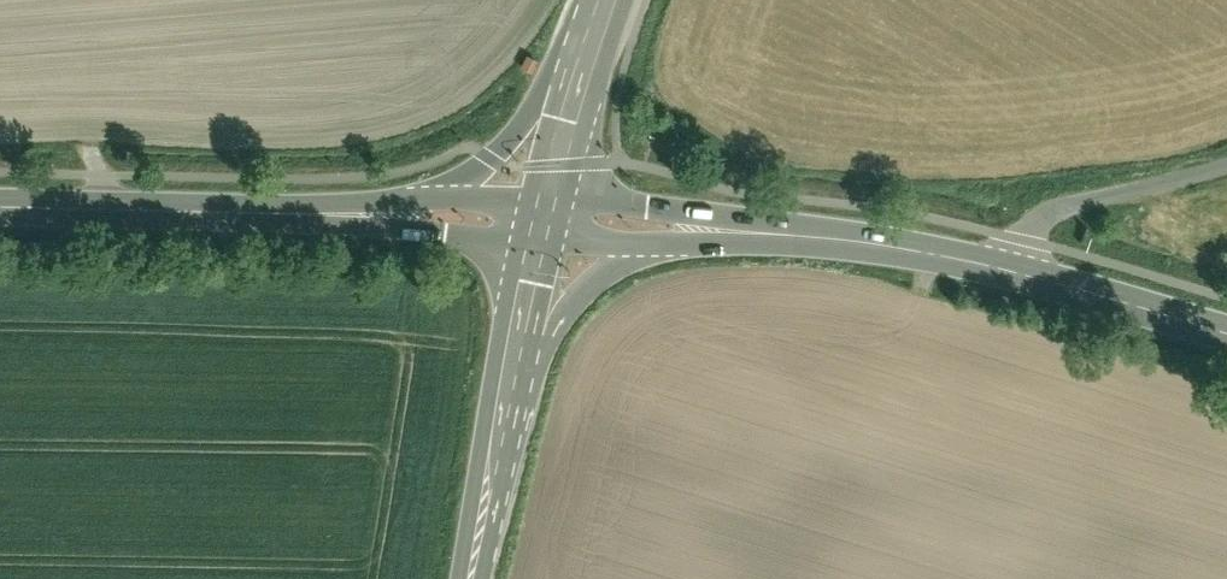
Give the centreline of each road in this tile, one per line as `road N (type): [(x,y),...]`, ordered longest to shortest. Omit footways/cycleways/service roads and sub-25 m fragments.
road 1 (secondary): [(519,234),(458,578)]
road 2 (secondary): [(316,214),(0,207)]
road 3 (secondary): [(506,456),(526,429),(554,336),(582,297),(618,269),(686,241)]
road 4 (secondary): [(584,17),(558,42),(525,113),(489,157),(465,178),(378,199)]
road 5 (unclassified): [(1009,269),(1019,238),(1066,205),(1226,169)]
road 6 (secondary): [(795,236),(728,217),(563,199)]
road 7 (secondary): [(1226,331),(1009,269)]
road 8 (secondary): [(506,456),(554,236)]
road 9 (secondary): [(1009,269),(911,248),(795,236)]
road 10 (tertiary): [(563,199),(627,0)]
road 11 (secondary): [(316,214),(379,227),(519,234)]
road 12 (tertiary): [(584,17),(527,199)]
road 13 (secondary): [(527,199),(378,199)]
road 14 (secondary): [(554,236),(686,241)]
road 15 (secondary): [(481,578),(506,456)]

